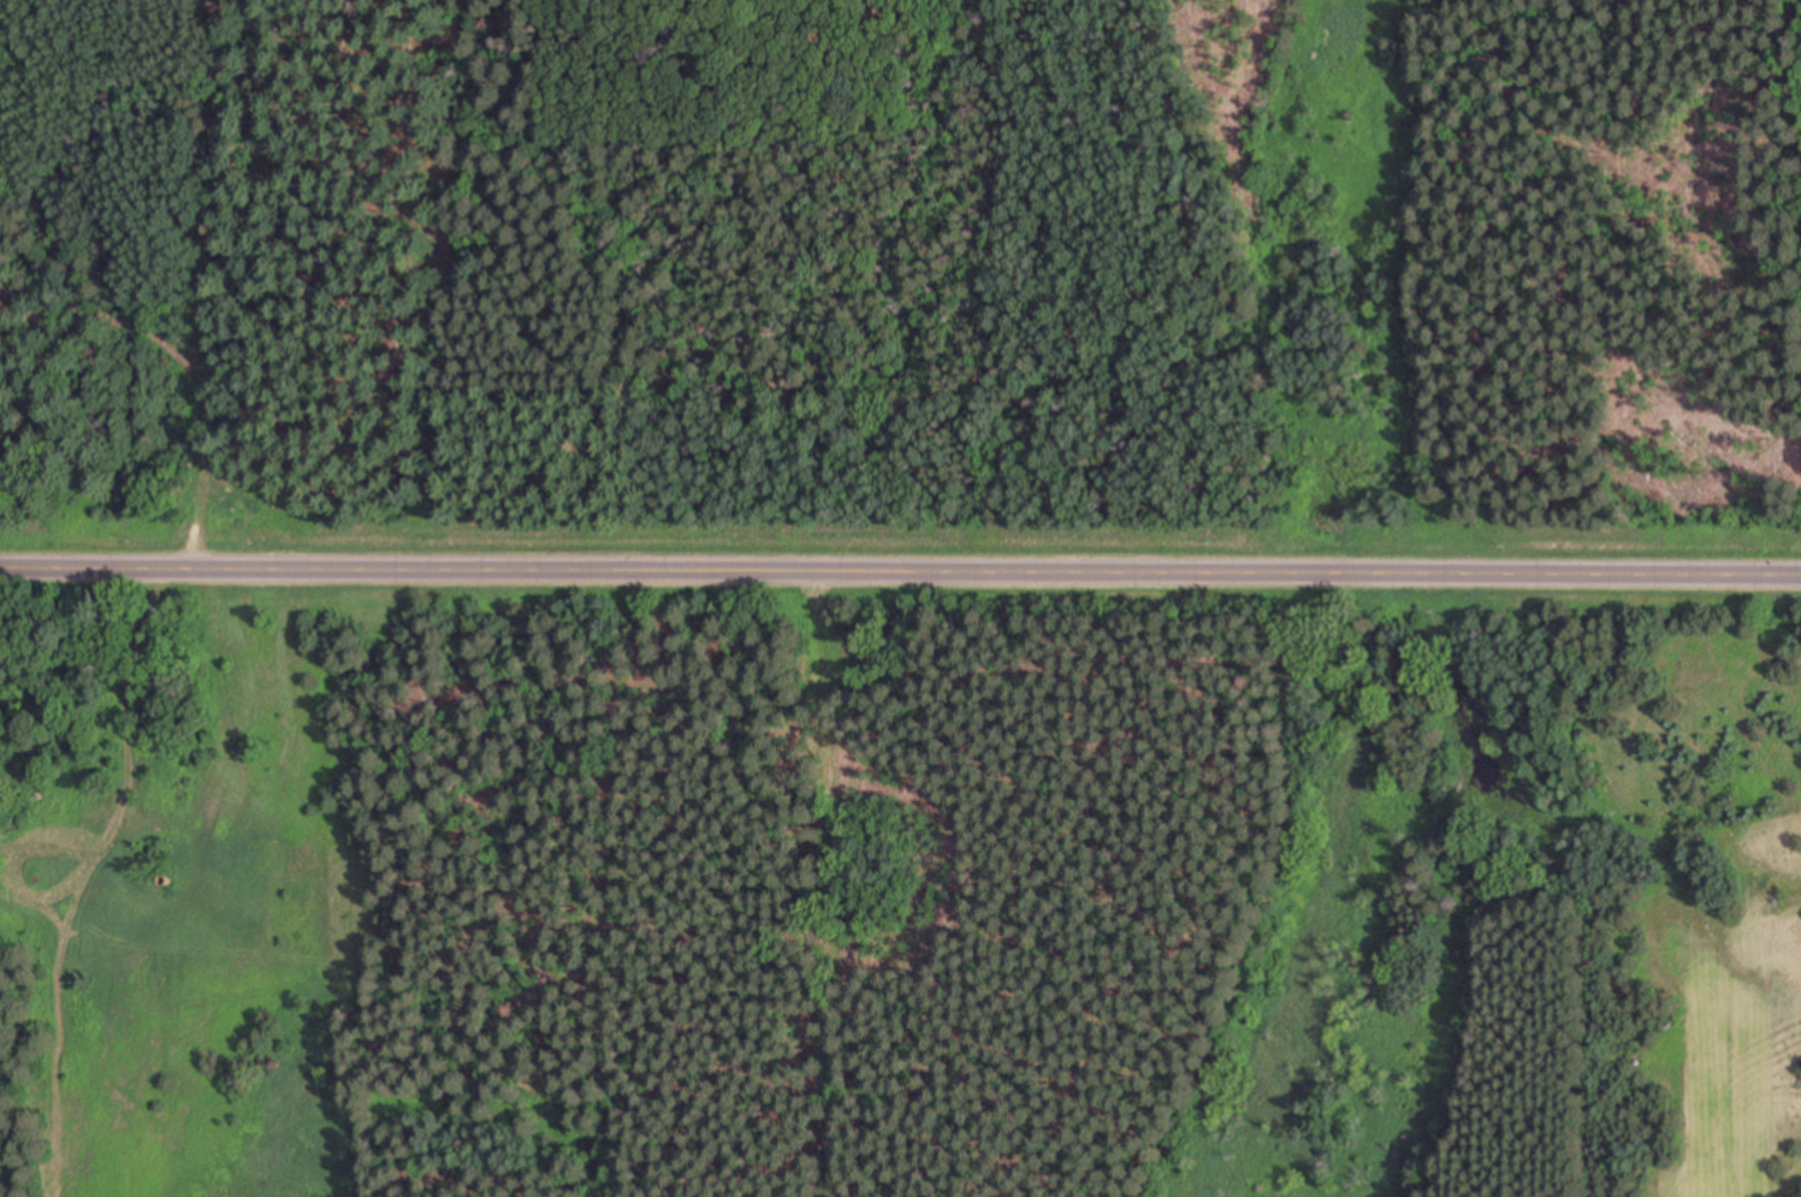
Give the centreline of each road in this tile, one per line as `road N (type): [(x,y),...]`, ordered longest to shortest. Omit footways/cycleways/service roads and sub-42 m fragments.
road 1 (secondary): [(0,562),(1800,573)]

